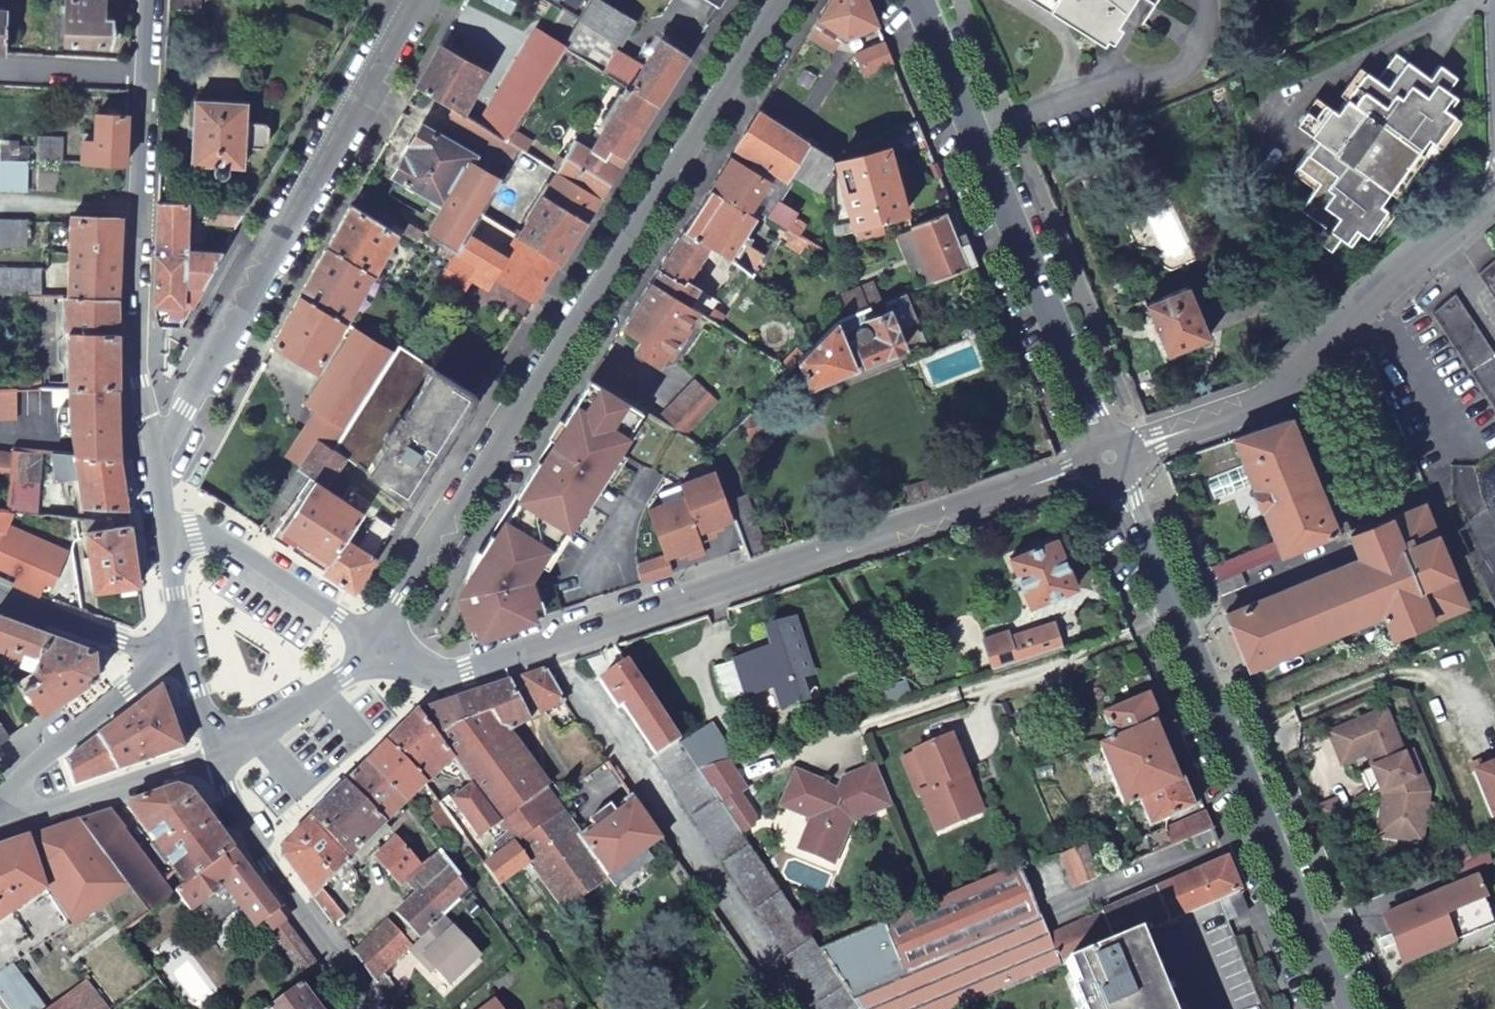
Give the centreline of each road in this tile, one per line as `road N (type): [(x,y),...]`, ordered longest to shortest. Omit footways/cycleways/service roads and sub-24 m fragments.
road 1 (secondary): [(375,635),(774,0)]
road 2 (residential): [(446,673),(1110,458)]
road 3 (unclassified): [(1110,458),(1341,1008)]
road 4 (residential): [(416,0),(185,406),(157,479)]
road 5 (unclassified): [(919,0),(1110,458)]
road 6 (residential): [(1494,197),(1286,385),(1110,458)]
road 7 (tertiary): [(147,75),(139,359),(157,479)]
road 8 (secondary): [(215,761),(263,865),(374,1008)]
road 9 (residential): [(375,635),(235,547),(195,534),(165,543)]
road 10 (unclassified): [(179,654),(0,796)]
road 11 (unclassified): [(0,823),(215,761)]
road 12 (secondary): [(215,761),(252,745),(345,679),(375,635)]
road 13 (unclassified): [(179,654),(0,594)]
road 14 (residential): [(147,75),(0,68)]

